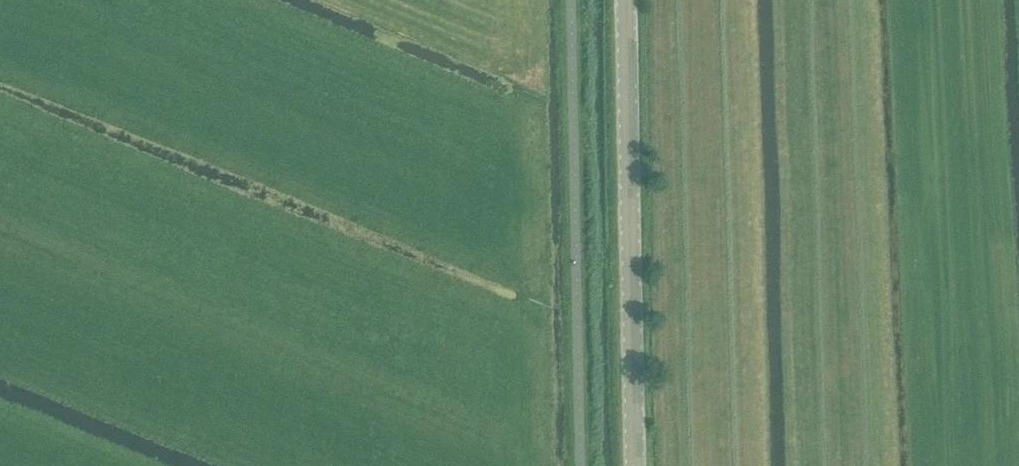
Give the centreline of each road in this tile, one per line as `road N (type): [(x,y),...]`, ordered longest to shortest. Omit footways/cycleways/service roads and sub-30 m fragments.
road 1 (tertiary): [(633,465),(623,0)]

